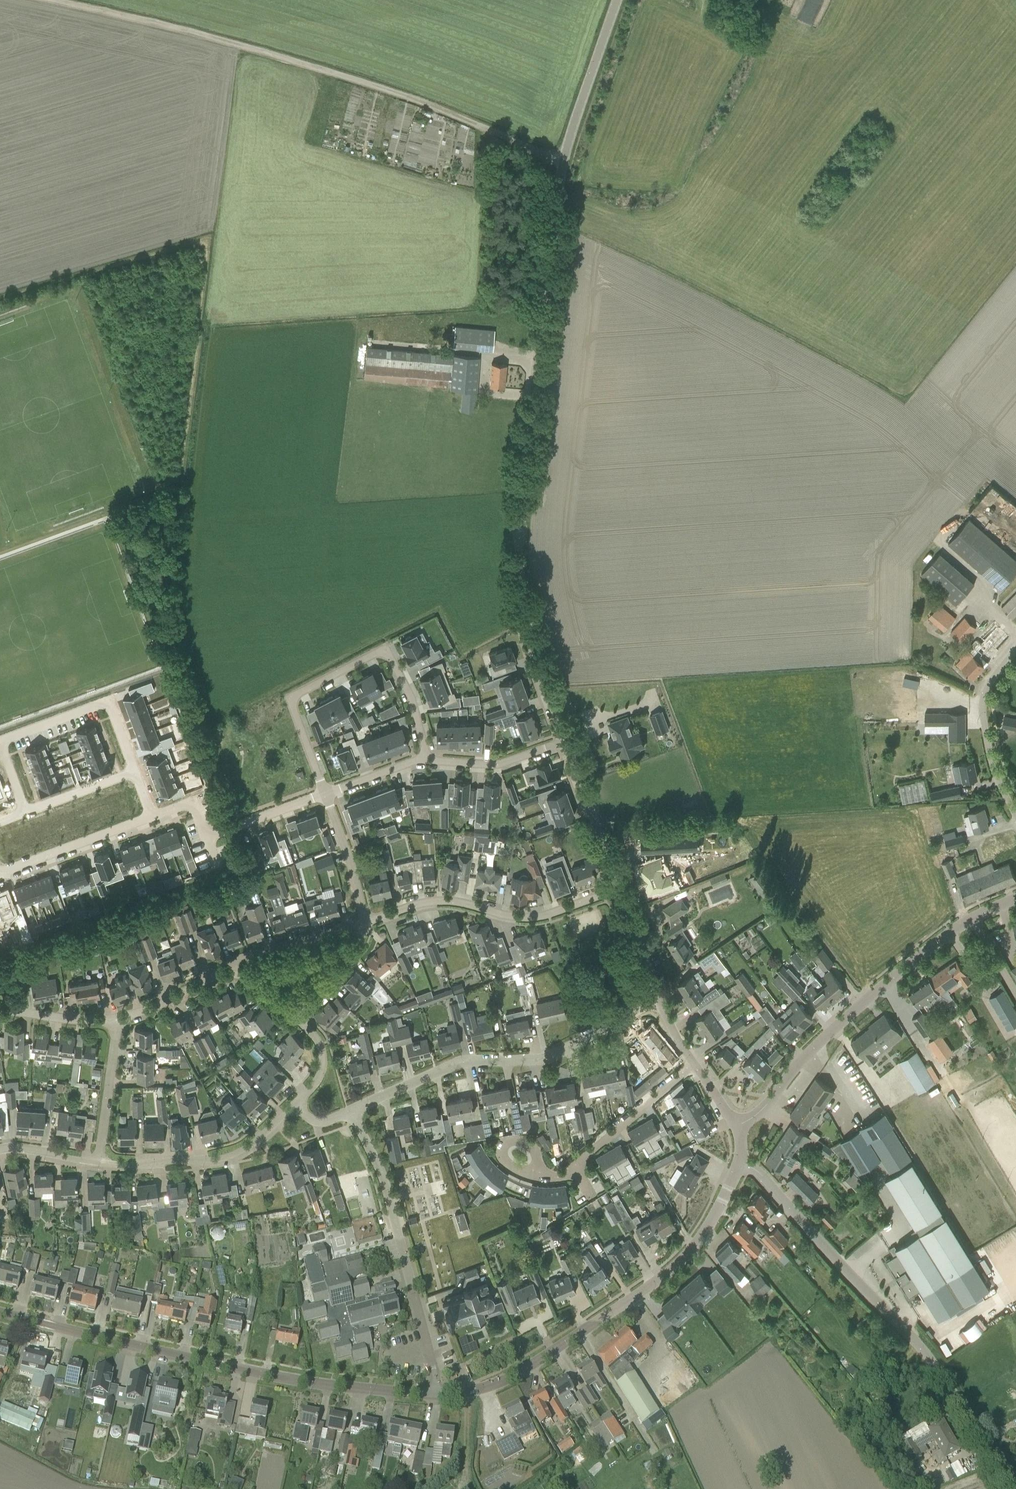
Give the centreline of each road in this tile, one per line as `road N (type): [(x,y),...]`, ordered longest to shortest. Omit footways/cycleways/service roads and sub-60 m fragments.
road 1 (unclassified): [(565,741),(528,629),(518,550),(521,490),(564,160),(621,0)]
road 2 (tertiary): [(0,1312),(315,1384),(440,1395)]
road 3 (unclassified): [(1010,1488),(932,1354),(739,1161)]
road 4 (track): [(942,545),(562,411)]
road 5 (tertiary): [(440,1395),(501,1383),(669,1273),(709,1225),(739,1161)]
road 6 (tertiary): [(738,1127),(894,975),(969,918),(1015,897)]
road 7 (residential): [(350,1113),(460,1063),(543,1060),(659,1000)]
road 8 (residential): [(324,793),(293,698),(373,654),(391,658),(412,698),(426,758)]
road 9 (residential): [(440,1395),(381,1170),(350,1113)]
road 10 (residential): [(365,923),(445,901),(542,916),(618,888)]
road 11 (residential): [(296,1105),(259,1139),(219,1158),(99,1162)]
road 12 (residential): [(694,1066),(562,1176),(532,1174)]
road 13 (residential): [(0,743),(110,703),(134,772)]
road 14 (residential): [(1015,816),(994,775),(983,716),(990,682),(1015,651)]
road 15 (residential): [(0,872),(151,814)]
road 16 (unclassified): [(618,888),(565,741)]
road 17 (residential): [(231,974),(233,960),(365,923)]
road 18 (residential): [(99,1162),(117,1019)]
road 19 (residential): [(565,741),(496,765),(426,758)]
road 20 (residential): [(365,923),(324,793)]
road 21 (residential): [(324,793),(206,838)]
road 22 (residential): [(231,974),(117,1019)]

